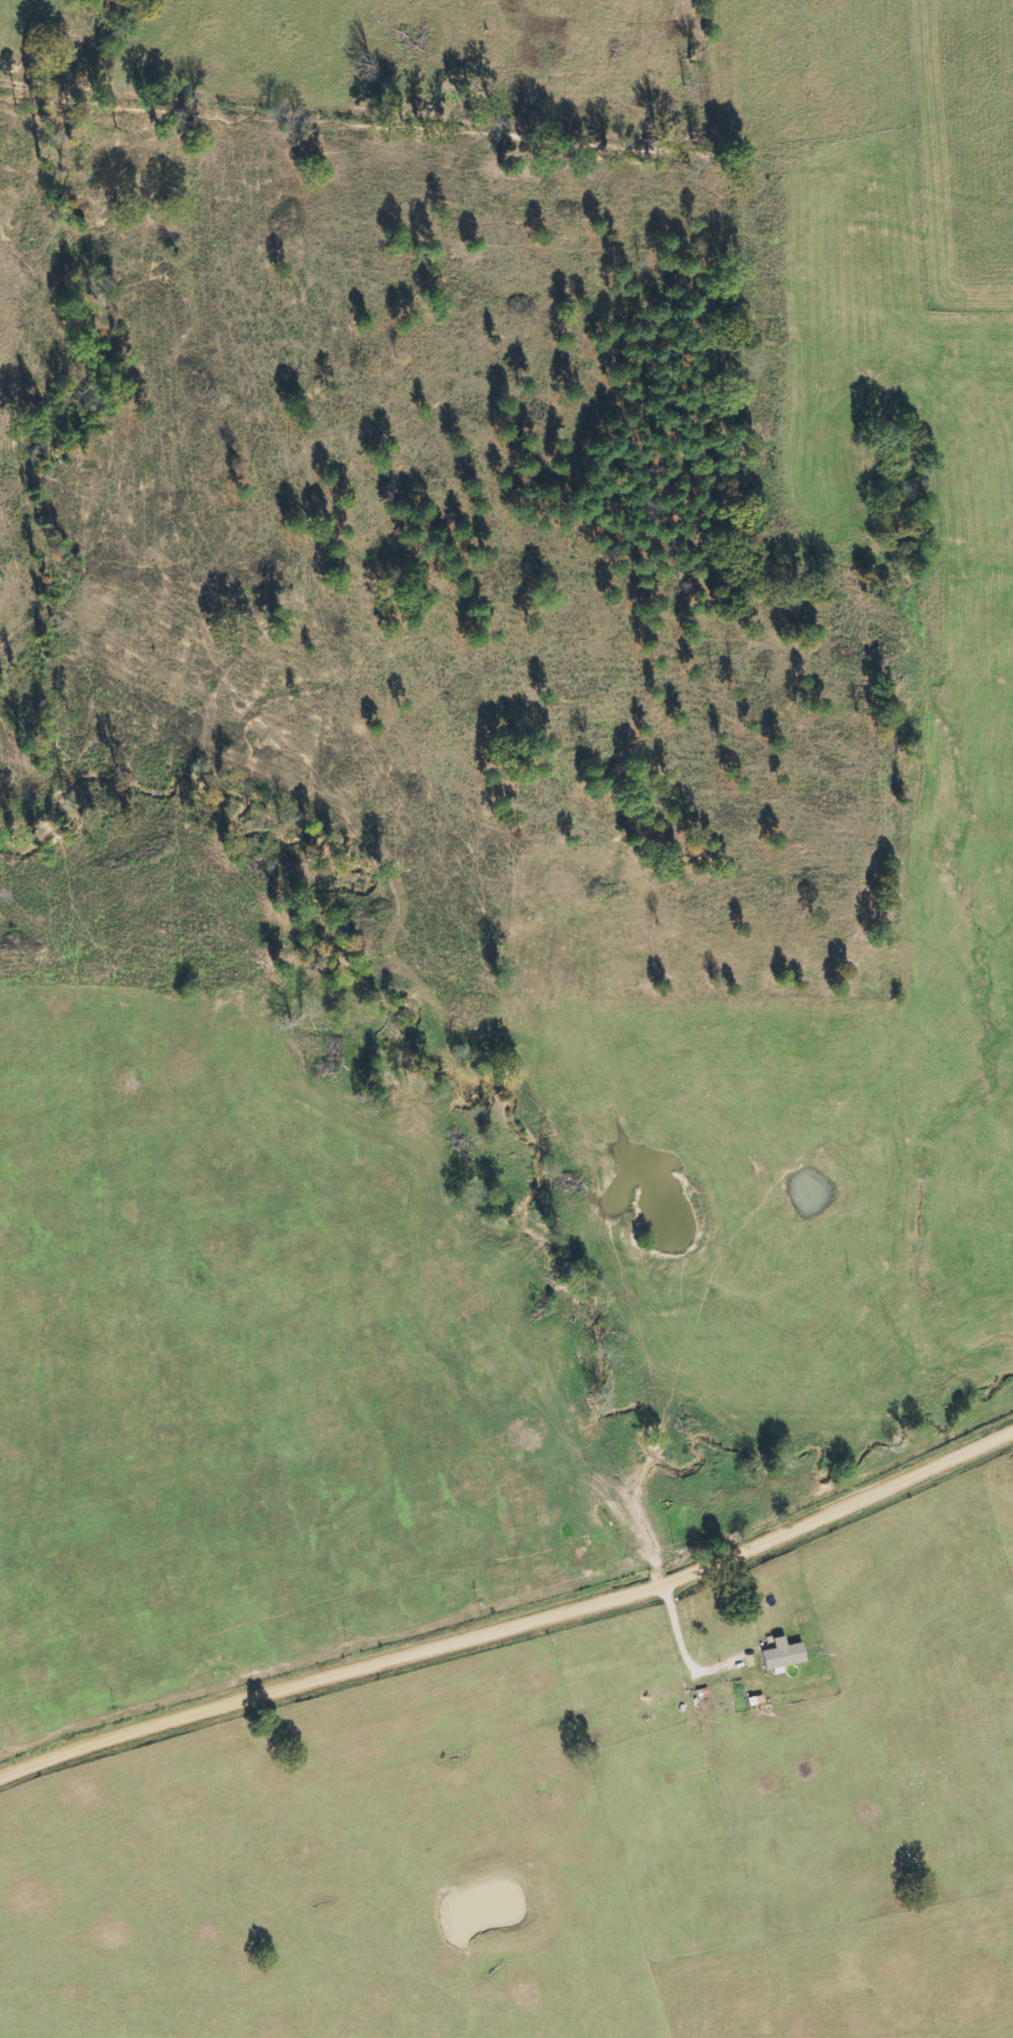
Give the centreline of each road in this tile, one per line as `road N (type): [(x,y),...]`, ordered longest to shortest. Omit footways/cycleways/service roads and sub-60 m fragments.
road 1 (residential): [(0,1782),(248,1702),(673,1584),(1012,1436)]

